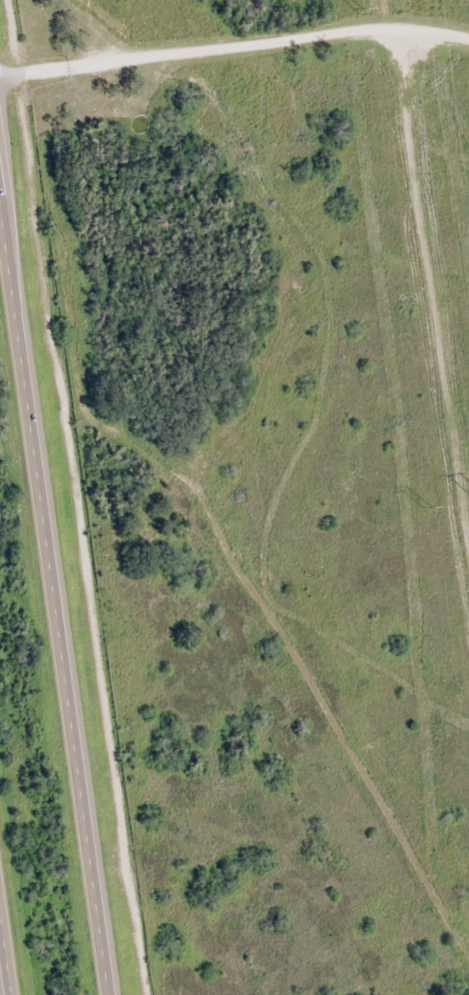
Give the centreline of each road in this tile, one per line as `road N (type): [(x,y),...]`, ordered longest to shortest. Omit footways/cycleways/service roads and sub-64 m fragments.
road 1 (trunk): [(113,994),(0,180)]
road 2 (residential): [(0,76),(310,36),(384,32),(468,44)]

